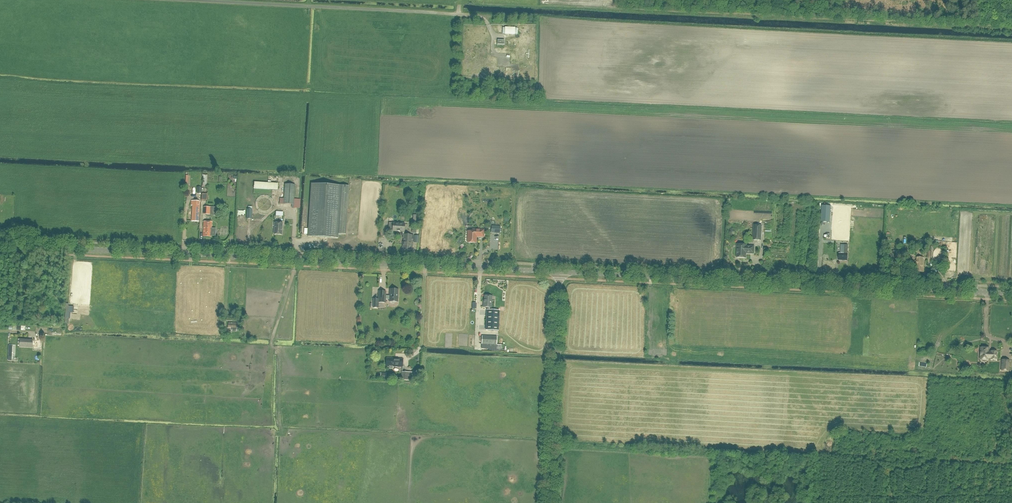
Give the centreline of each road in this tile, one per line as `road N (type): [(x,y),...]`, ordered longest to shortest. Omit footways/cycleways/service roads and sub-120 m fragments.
road 1 (track): [(413,104),(1011,129)]
road 2 (tertiary): [(560,272),(0,245)]
road 3 (tertiary): [(1011,294),(560,272)]
road 4 (unclassified): [(189,0),(476,16),(488,24)]
road 5 (unclassified): [(549,502),(560,272)]
road 6 (track): [(1011,500),(818,498)]
road 7 (track): [(1011,465),(922,462),(891,474),(889,497)]

